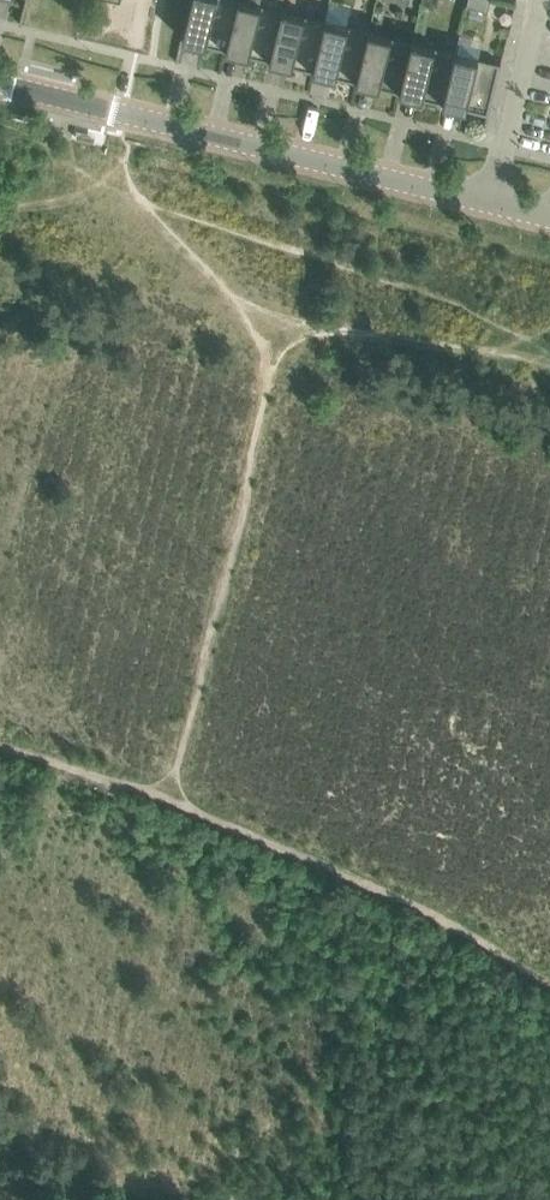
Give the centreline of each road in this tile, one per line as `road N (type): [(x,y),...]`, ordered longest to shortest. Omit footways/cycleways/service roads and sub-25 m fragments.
road 1 (residential): [(491,201),(0,83)]
road 2 (residential): [(491,201),(540,0)]

